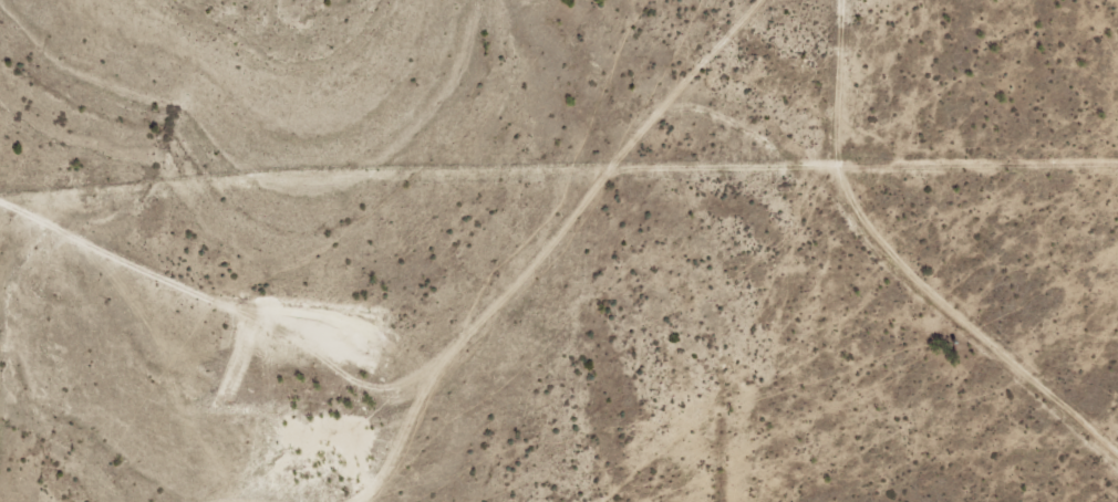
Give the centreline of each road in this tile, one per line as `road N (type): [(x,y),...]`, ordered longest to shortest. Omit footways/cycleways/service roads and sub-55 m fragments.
road 1 (track): [(357,501),(484,344),(743,77),(788,0)]
road 2 (track): [(1117,447),(903,274),(843,164),(837,0)]
road 3 (track): [(438,400),(230,501)]

